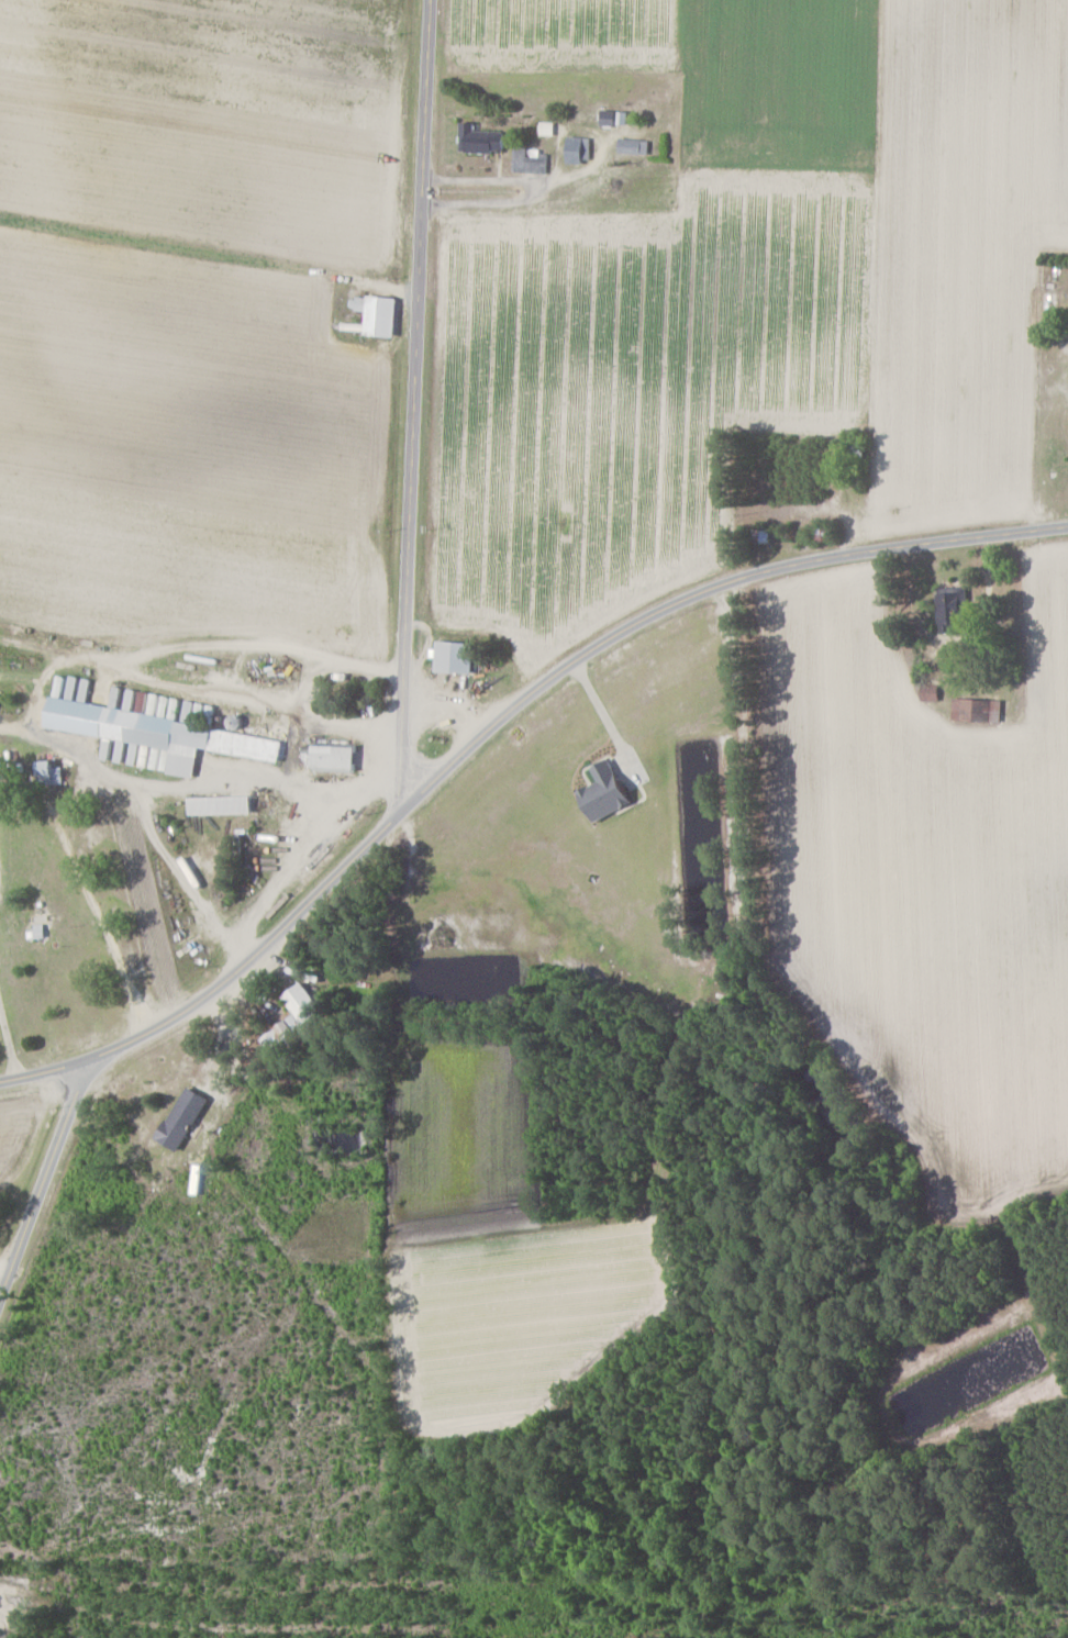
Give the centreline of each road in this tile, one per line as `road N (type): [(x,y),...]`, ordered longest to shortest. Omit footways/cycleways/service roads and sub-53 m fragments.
road 1 (residential): [(0,1079),(90,1061),(197,1003),(507,717),(572,662),(643,620),(716,584),(815,558),(1067,525)]
road 2 (residential): [(401,813),(430,0)]
road 3 (residential): [(0,1268),(90,1061)]

